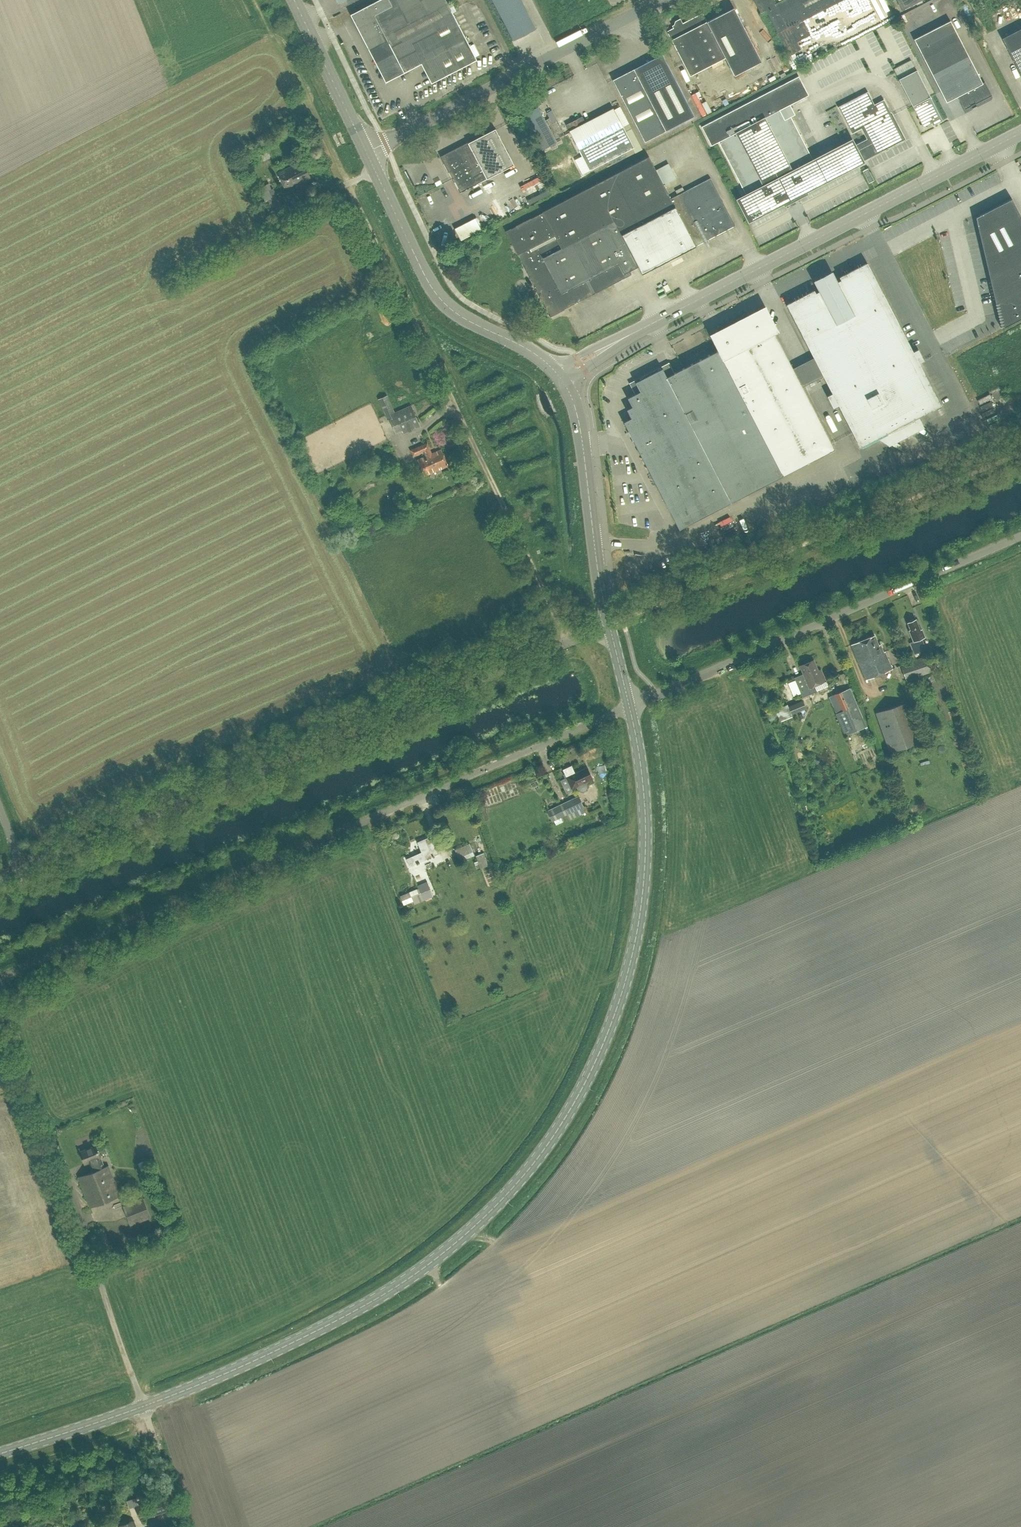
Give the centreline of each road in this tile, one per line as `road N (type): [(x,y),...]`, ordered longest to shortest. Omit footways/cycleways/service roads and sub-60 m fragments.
road 1 (tertiary): [(144,1406),(296,1341),(402,1282),(481,1220),(560,1126),(607,1034),(639,923),(645,805),(629,705)]
road 2 (unclassified): [(0,979),(629,705)]
road 3 (unclassified): [(611,625),(25,867)]
road 4 (track): [(567,643),(348,184)]
road 5 (tertiary): [(614,344),(1020,134)]
road 6 (unclassified): [(629,705),(1020,536)]
road 7 (unclassified): [(144,1406),(0,1009)]
road 8 (unclassified): [(368,153),(661,0)]
road 9 (tertiary): [(557,372),(446,305),(368,153)]
road 10 (tertiary): [(611,625),(580,421),(565,382)]
road 11 (tertiary): [(368,153),(295,0)]
road 12 (tertiary): [(0,1453),(144,1406)]

